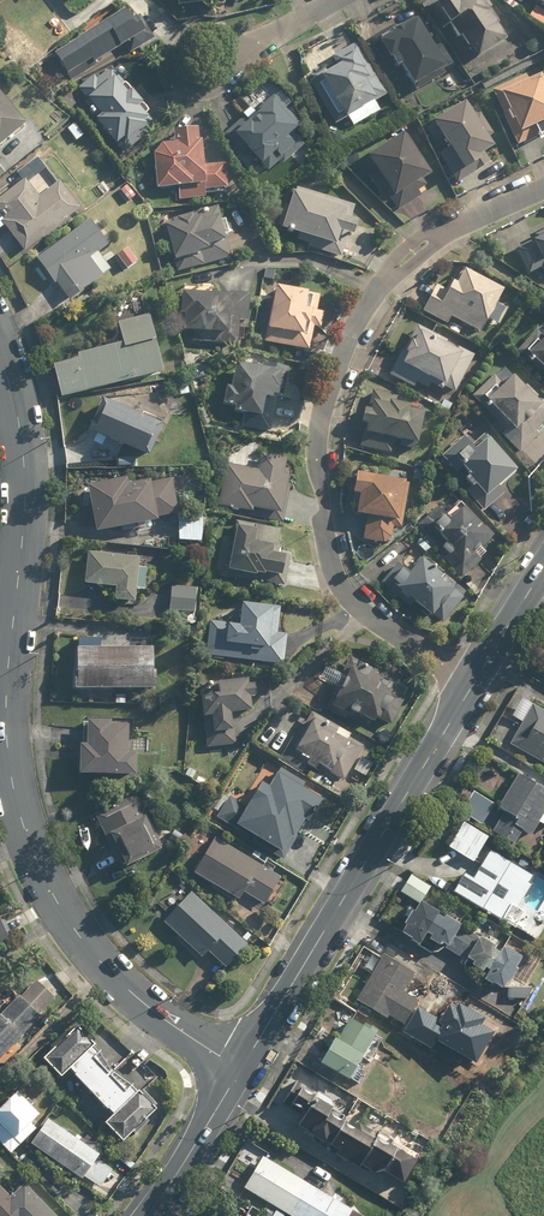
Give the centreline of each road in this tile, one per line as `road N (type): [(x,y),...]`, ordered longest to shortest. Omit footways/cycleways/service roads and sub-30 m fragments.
road 1 (unclassified): [(239,1070),(99,961),(29,845),(7,709),(24,472),(0,358)]
road 2 (residential): [(475,677),(415,650),(343,592),(325,535),(320,426),(348,338),(392,271),(416,248),(543,187)]
road 3 (secondary): [(475,677),(239,1070)]
road 4 (secondary): [(239,1070),(148,1215)]
road 5 (secondary): [(543,566),(475,677)]

